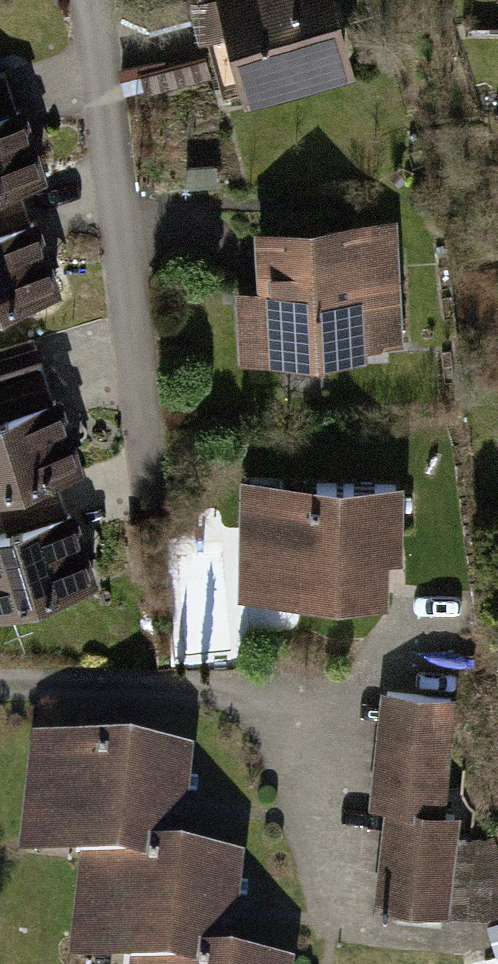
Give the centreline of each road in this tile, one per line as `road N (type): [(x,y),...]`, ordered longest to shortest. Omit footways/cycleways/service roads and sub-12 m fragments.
road 1 (residential): [(82,0),(153,506)]

